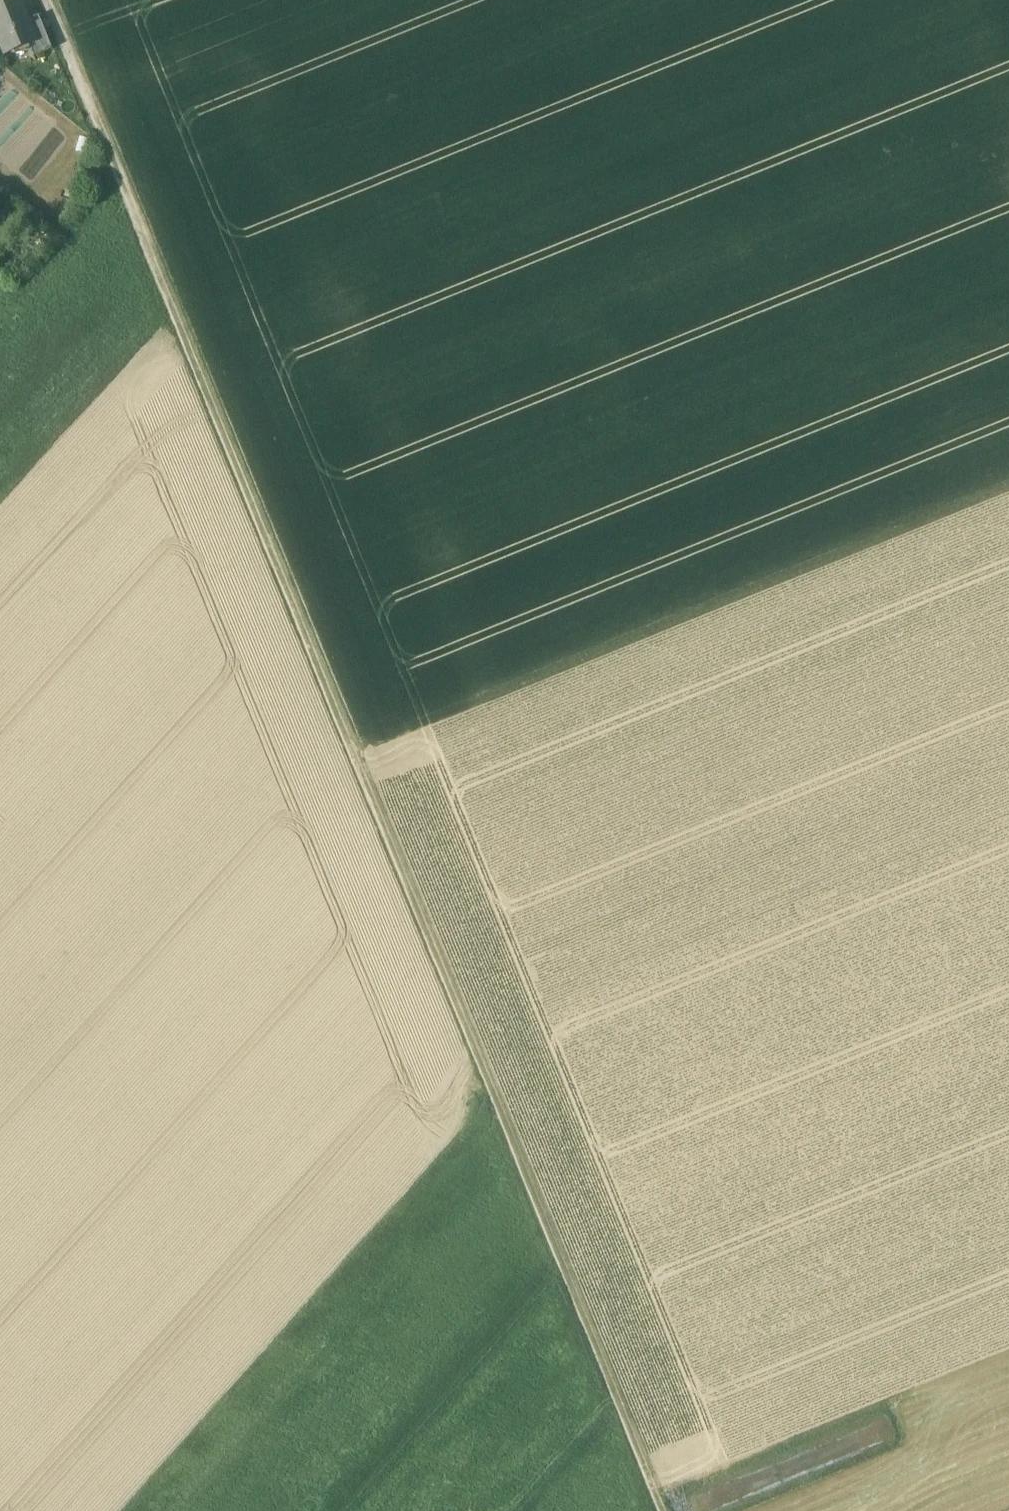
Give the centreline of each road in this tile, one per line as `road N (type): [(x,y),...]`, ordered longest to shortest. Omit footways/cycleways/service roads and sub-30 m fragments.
road 1 (track): [(47,0),(660,1510)]

